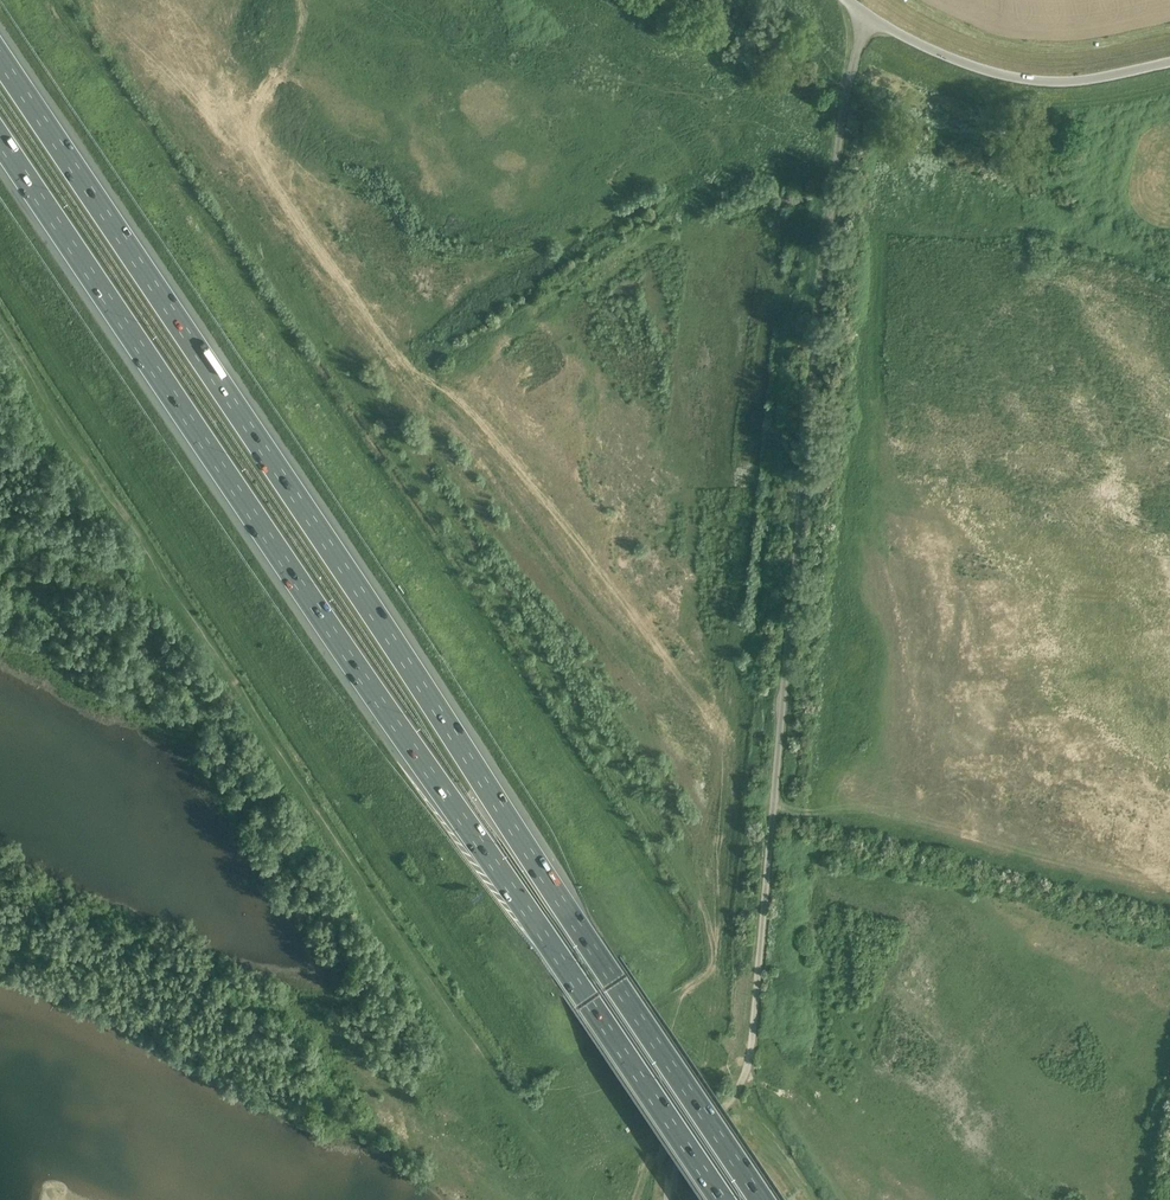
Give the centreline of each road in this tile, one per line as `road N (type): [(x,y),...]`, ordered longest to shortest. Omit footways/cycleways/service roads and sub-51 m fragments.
road 1 (motorway): [(762,1199),(0,58)]
road 2 (motorway): [(0,139),(721,1199)]
road 3 (unclassified): [(666,1199),(670,1157),(730,1103),(745,1073),(832,184),(868,17)]
road 4 (unclassified): [(868,17),(1018,80),(1106,79),(1169,64)]
road 5 (track): [(775,803),(960,853)]

